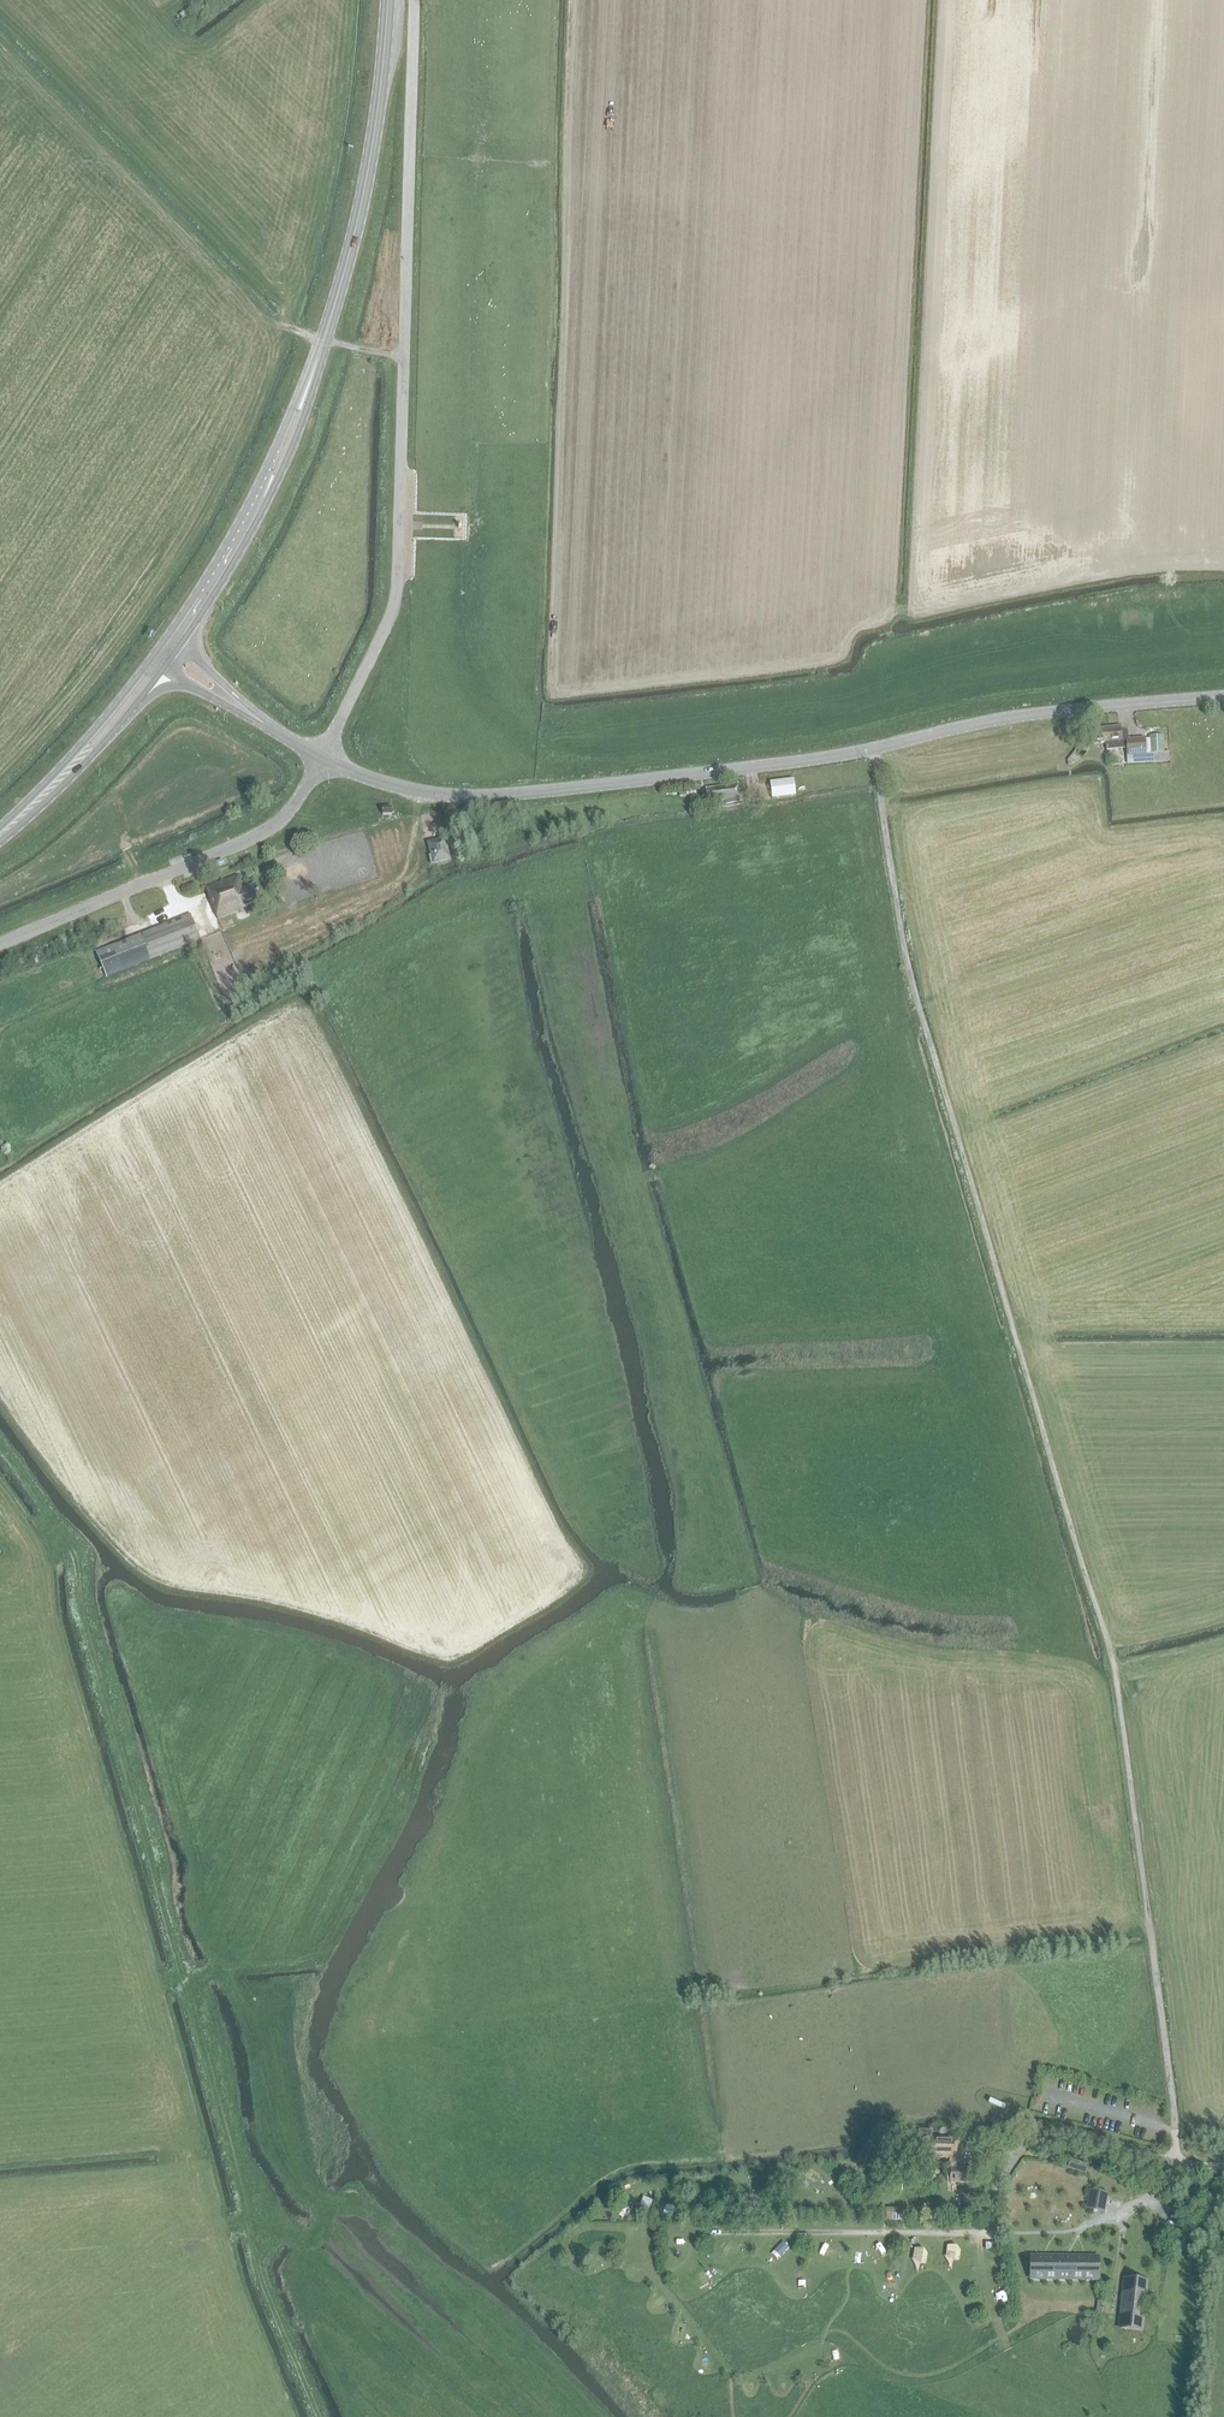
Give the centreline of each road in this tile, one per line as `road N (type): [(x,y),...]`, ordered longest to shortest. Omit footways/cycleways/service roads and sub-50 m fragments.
road 1 (track): [(873,749),(913,989),(1112,1659),(1175,2130)]
road 2 (tertiary): [(1223,696),(1020,715),(812,759),(492,795),(400,787),(322,757)]
road 3 (unclassified): [(322,757),(397,592),(415,0)]
road 4 (primary): [(310,379),(364,189),(388,0)]
road 5 (unclassified): [(0,944),(265,832),(288,812),(322,757)]
road 6 (primary): [(180,644),(281,470),(310,379)]
road 7 (primary): [(310,379),(249,501),(167,635)]
road 8 (primary): [(0,841),(77,771),(161,669)]
road 9 (primary): [(148,660),(85,740),(0,825)]

